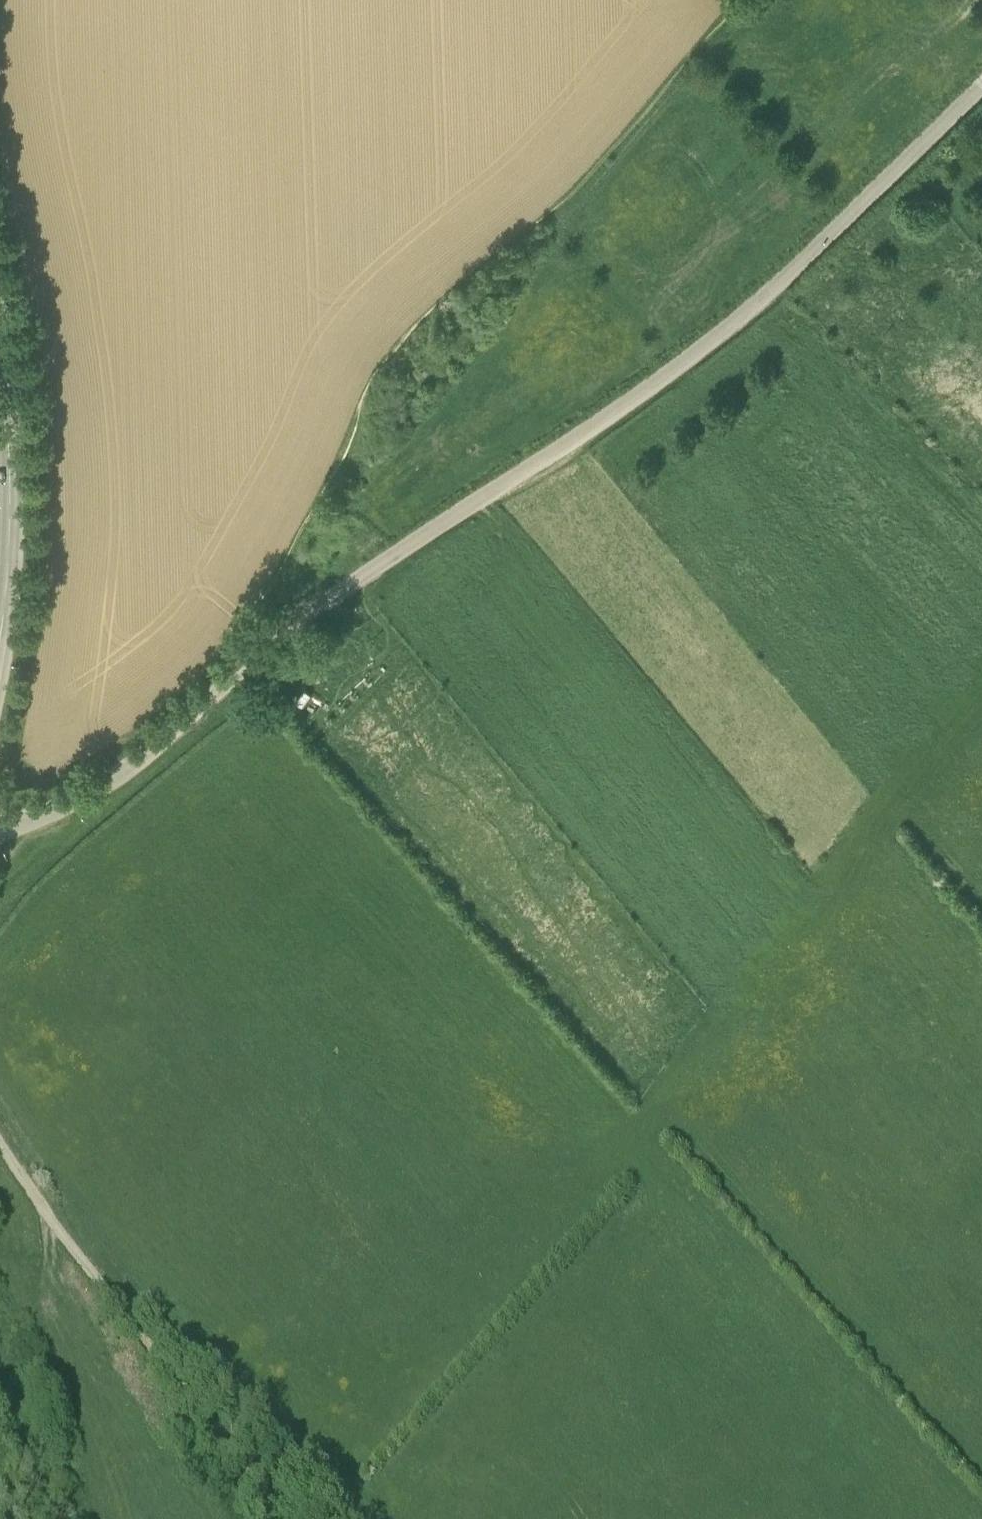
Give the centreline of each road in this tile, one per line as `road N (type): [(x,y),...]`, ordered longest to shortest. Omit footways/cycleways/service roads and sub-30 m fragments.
road 1 (unclassified): [(0,826),(66,804),(144,756),(352,584),(691,356),(981,85)]
road 2 (track): [(0,1141),(287,1518)]
road 3 (tertiary): [(0,643),(10,503),(0,353)]

